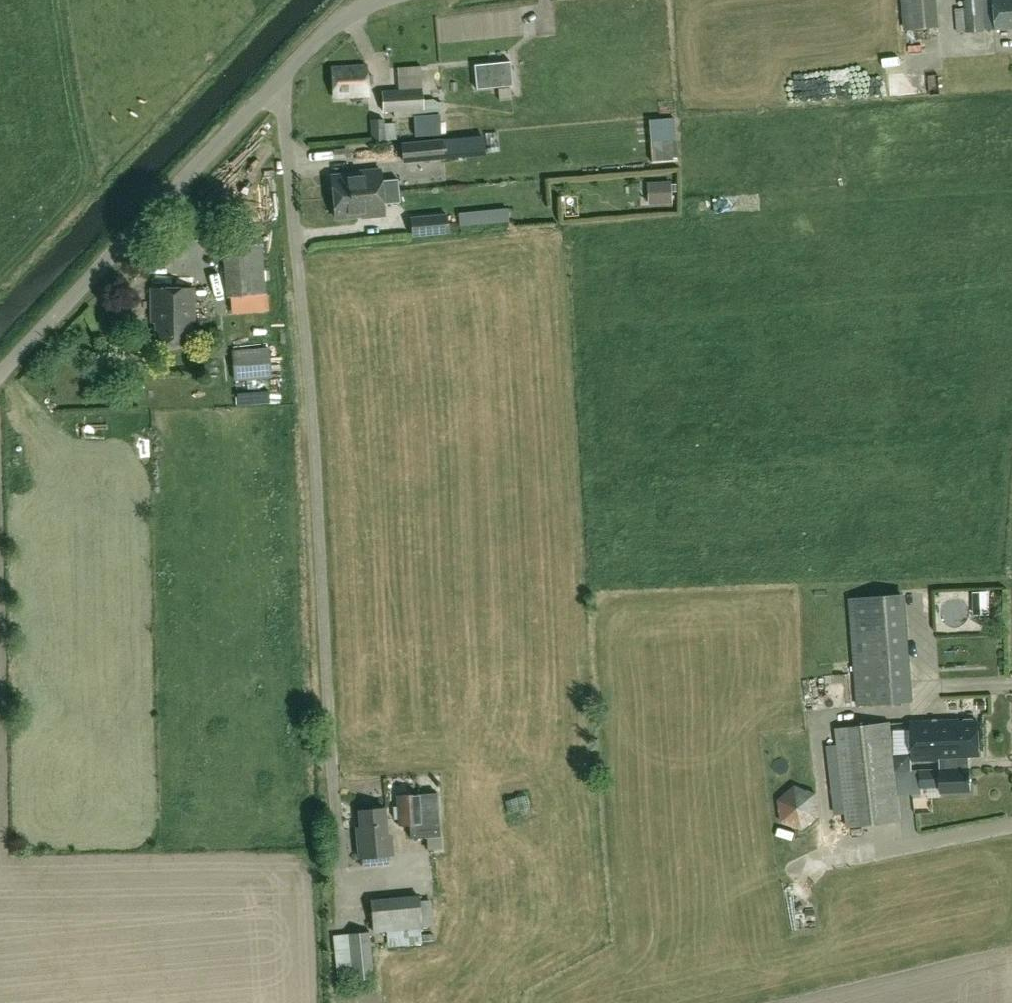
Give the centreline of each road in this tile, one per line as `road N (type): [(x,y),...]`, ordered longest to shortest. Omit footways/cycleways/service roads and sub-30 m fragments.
road 1 (unclassified): [(0,376),(303,55),(381,0)]

